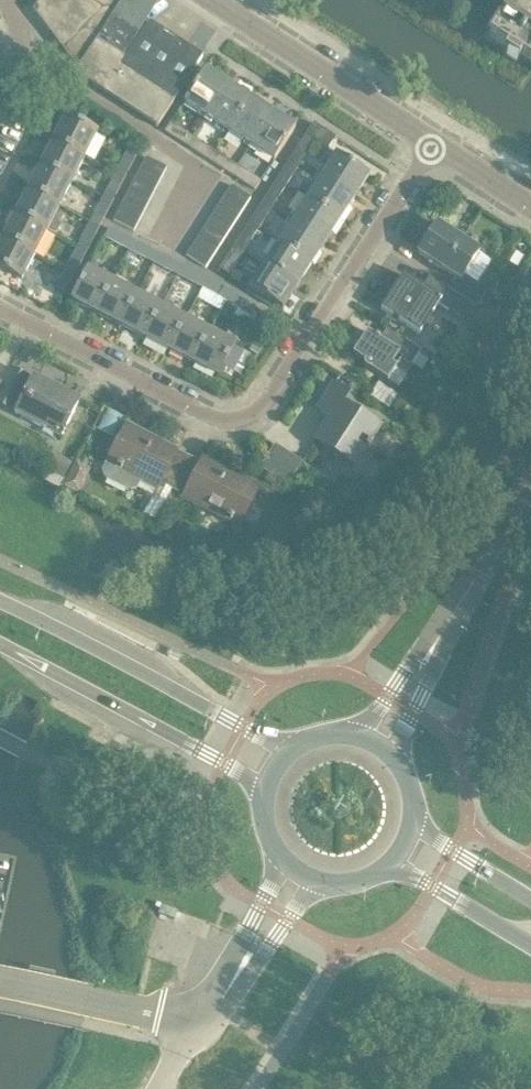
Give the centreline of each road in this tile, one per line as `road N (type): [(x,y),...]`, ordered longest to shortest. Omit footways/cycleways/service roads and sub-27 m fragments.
road 1 (residential): [(430,143),(272,388),(239,420),(192,409),(0,309)]
road 2 (secondary): [(290,750),(0,602)]
road 3 (secondary): [(0,645),(266,787)]
road 4 (tertiary): [(430,143),(211,0)]
road 5 (unclassified): [(194,1022),(0,982)]
road 6 (tertiary): [(443,629),(530,487)]
road 7 (secondary): [(392,863),(530,946)]
road 8 (secondary): [(530,897),(413,825)]
road 9 (tertiary): [(392,755),(435,665),(443,629)]
road 10 (tertiary): [(443,629),(359,736)]
road 11 (unclassified): [(233,979),(264,953),(317,881)]
road 12 (unclassified): [(283,860),(243,938),(233,979)]
road 13 (tertiary): [(530,209),(430,143)]

